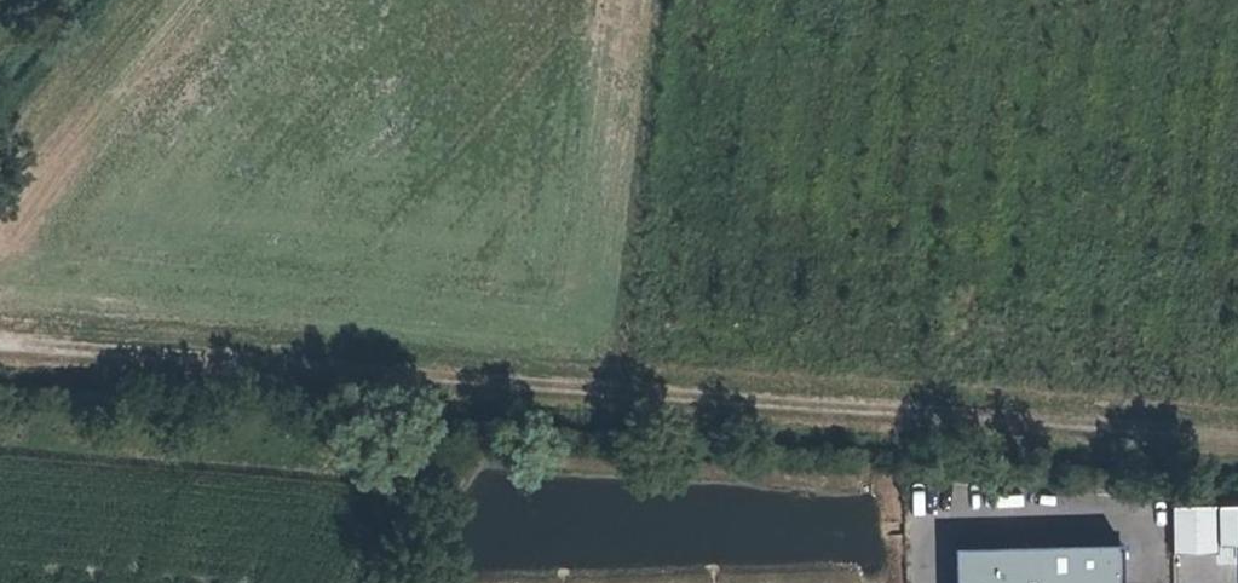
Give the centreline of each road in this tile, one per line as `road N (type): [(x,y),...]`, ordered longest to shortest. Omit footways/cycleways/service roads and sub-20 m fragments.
road 1 (track): [(0,348),(1237,430)]

